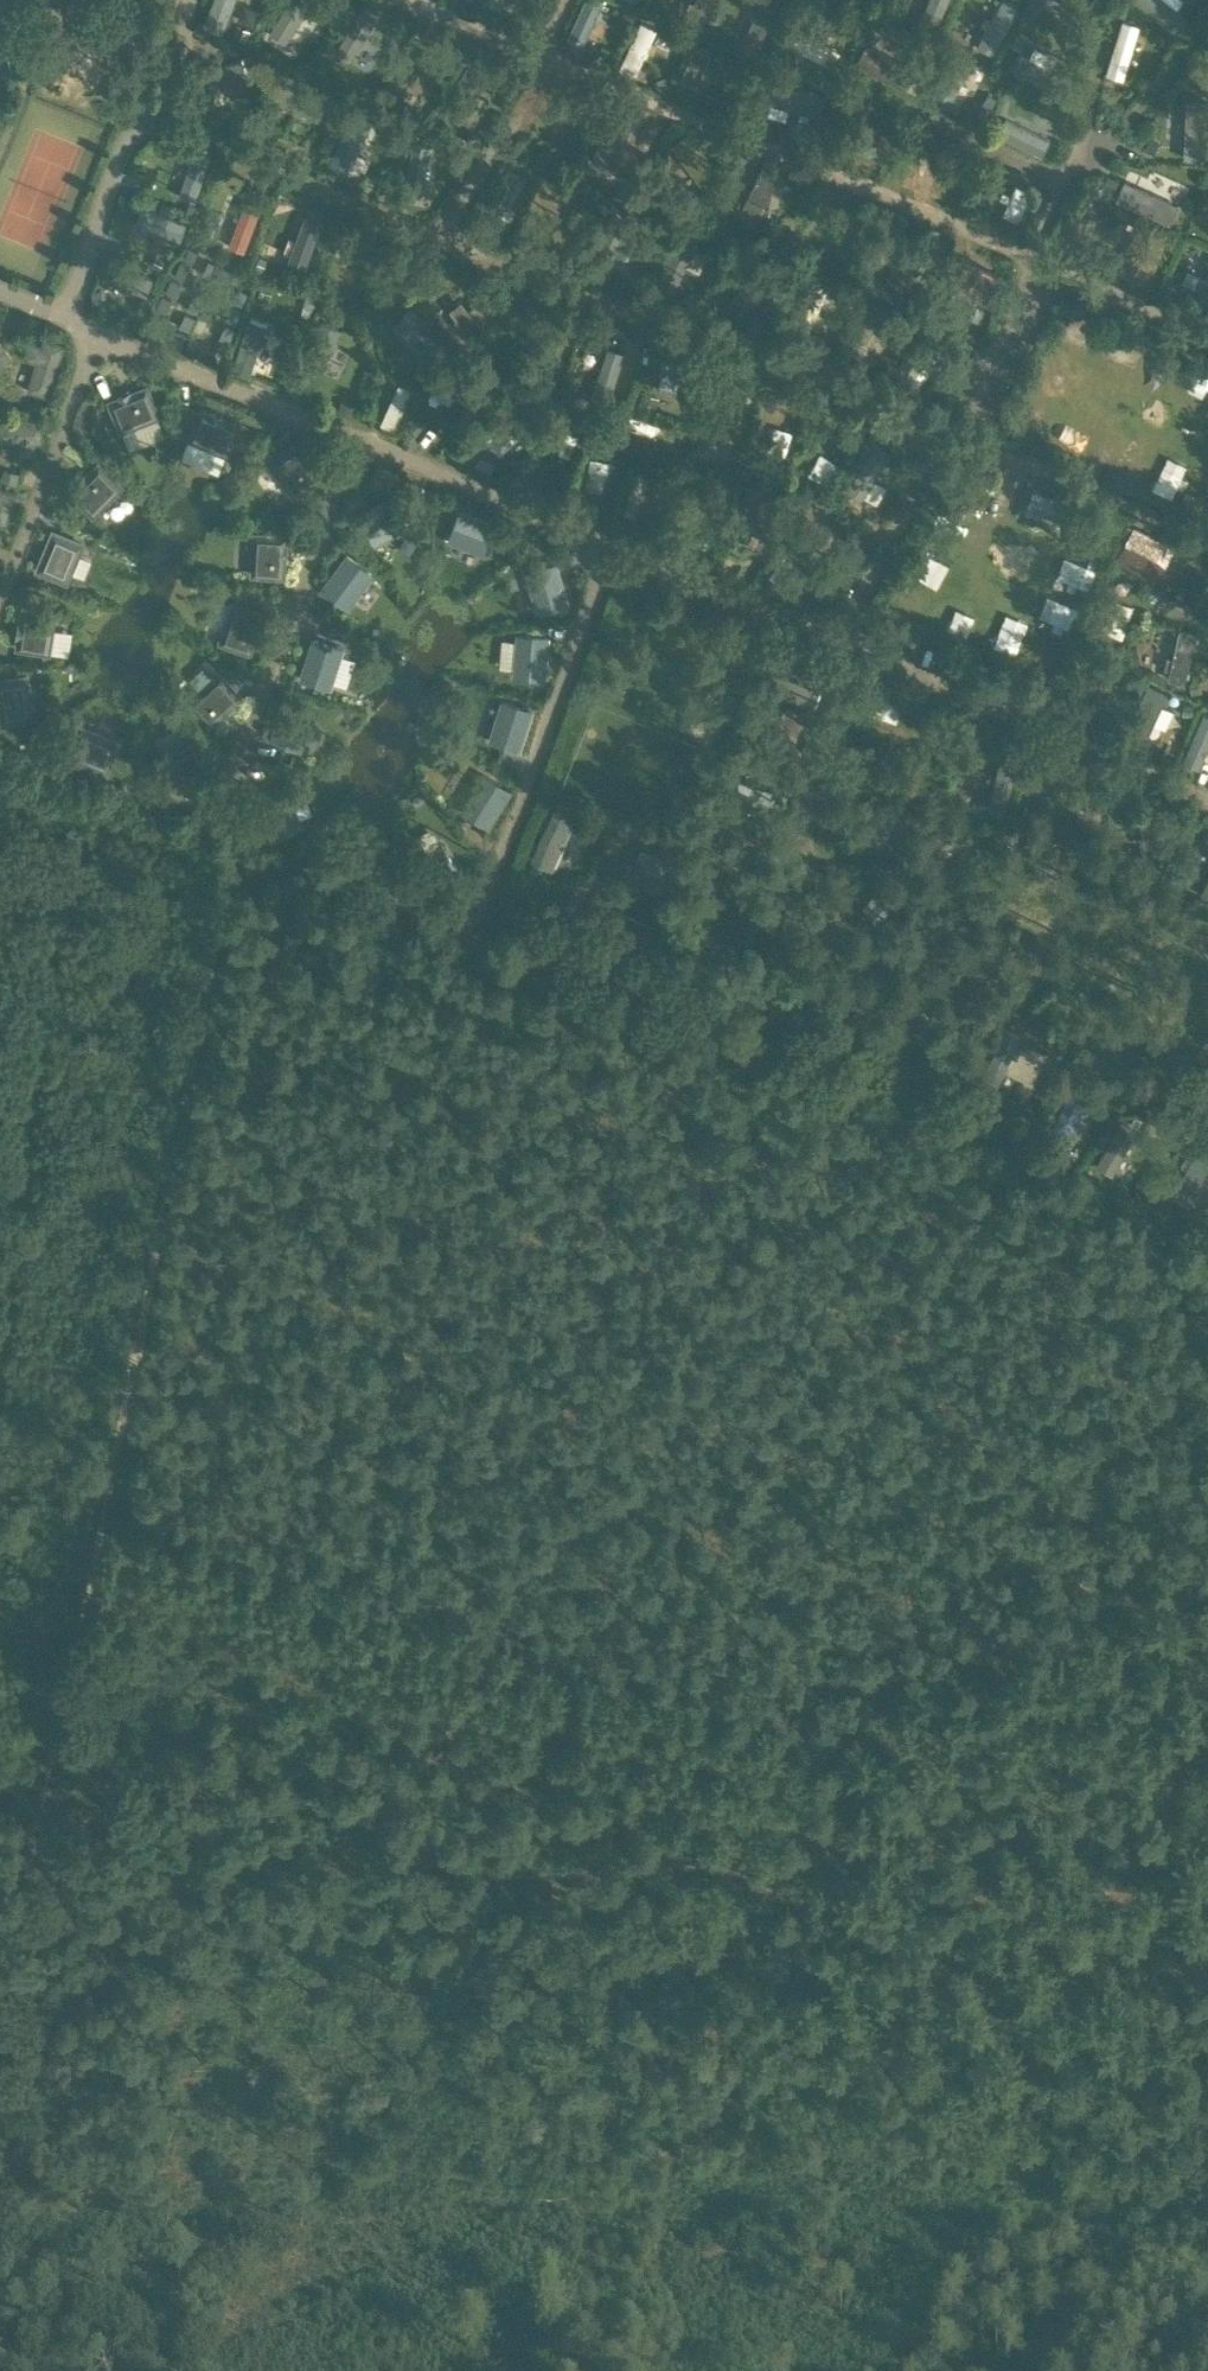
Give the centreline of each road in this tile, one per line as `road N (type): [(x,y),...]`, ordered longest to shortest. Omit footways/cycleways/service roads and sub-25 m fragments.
road 1 (track): [(232,873),(0,2030)]
road 2 (track): [(853,950),(806,852),(803,814),(847,709),(854,611),(928,461),(978,384),(1065,177),(1080,153),(1126,126),(1207,21)]
road 3 (track): [(145,117),(444,244),(664,327),(837,380),(939,444),(1008,456),(1090,491)]
road 4 (track): [(1112,992),(997,918),(1047,734)]
road 5 (track): [(444,244),(568,0)]
road 6 (track): [(1065,177),(858,87)]
road 7 (track): [(1080,153),(1086,86),(1052,0)]

